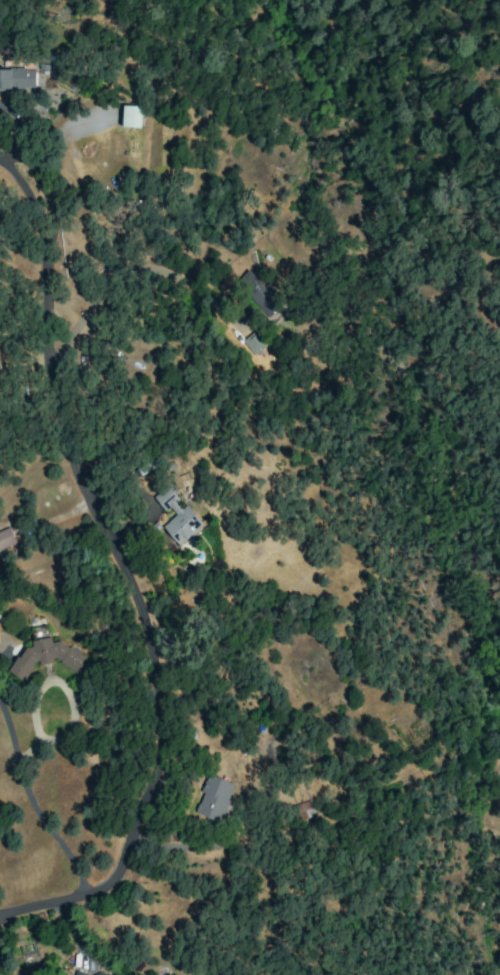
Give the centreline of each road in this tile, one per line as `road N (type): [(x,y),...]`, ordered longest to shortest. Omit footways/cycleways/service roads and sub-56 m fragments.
road 1 (residential): [(0,912),(106,886),(158,772),(164,737),(146,627),(73,456),(60,405),(47,336),(55,210),(25,159),(0,156)]

